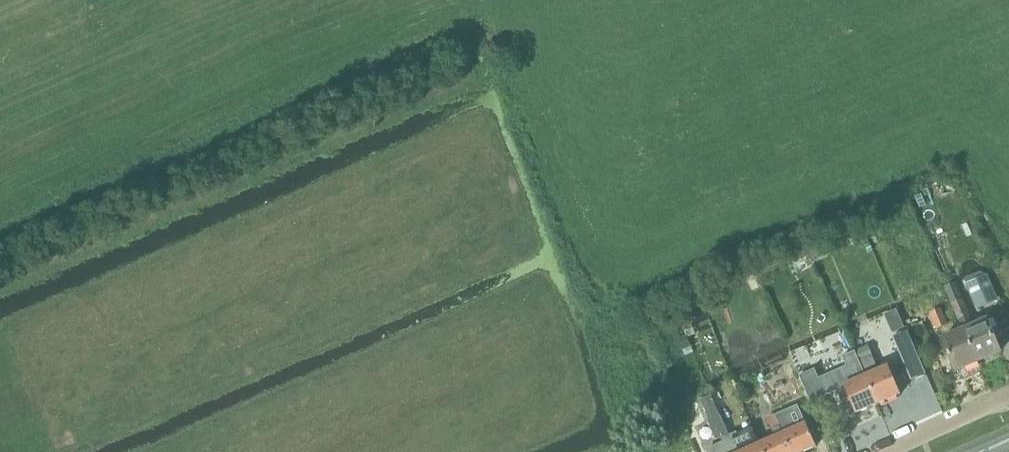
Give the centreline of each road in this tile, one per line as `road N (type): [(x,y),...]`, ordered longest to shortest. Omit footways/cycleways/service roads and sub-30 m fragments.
road 1 (residential): [(879,451),(1008,394)]

